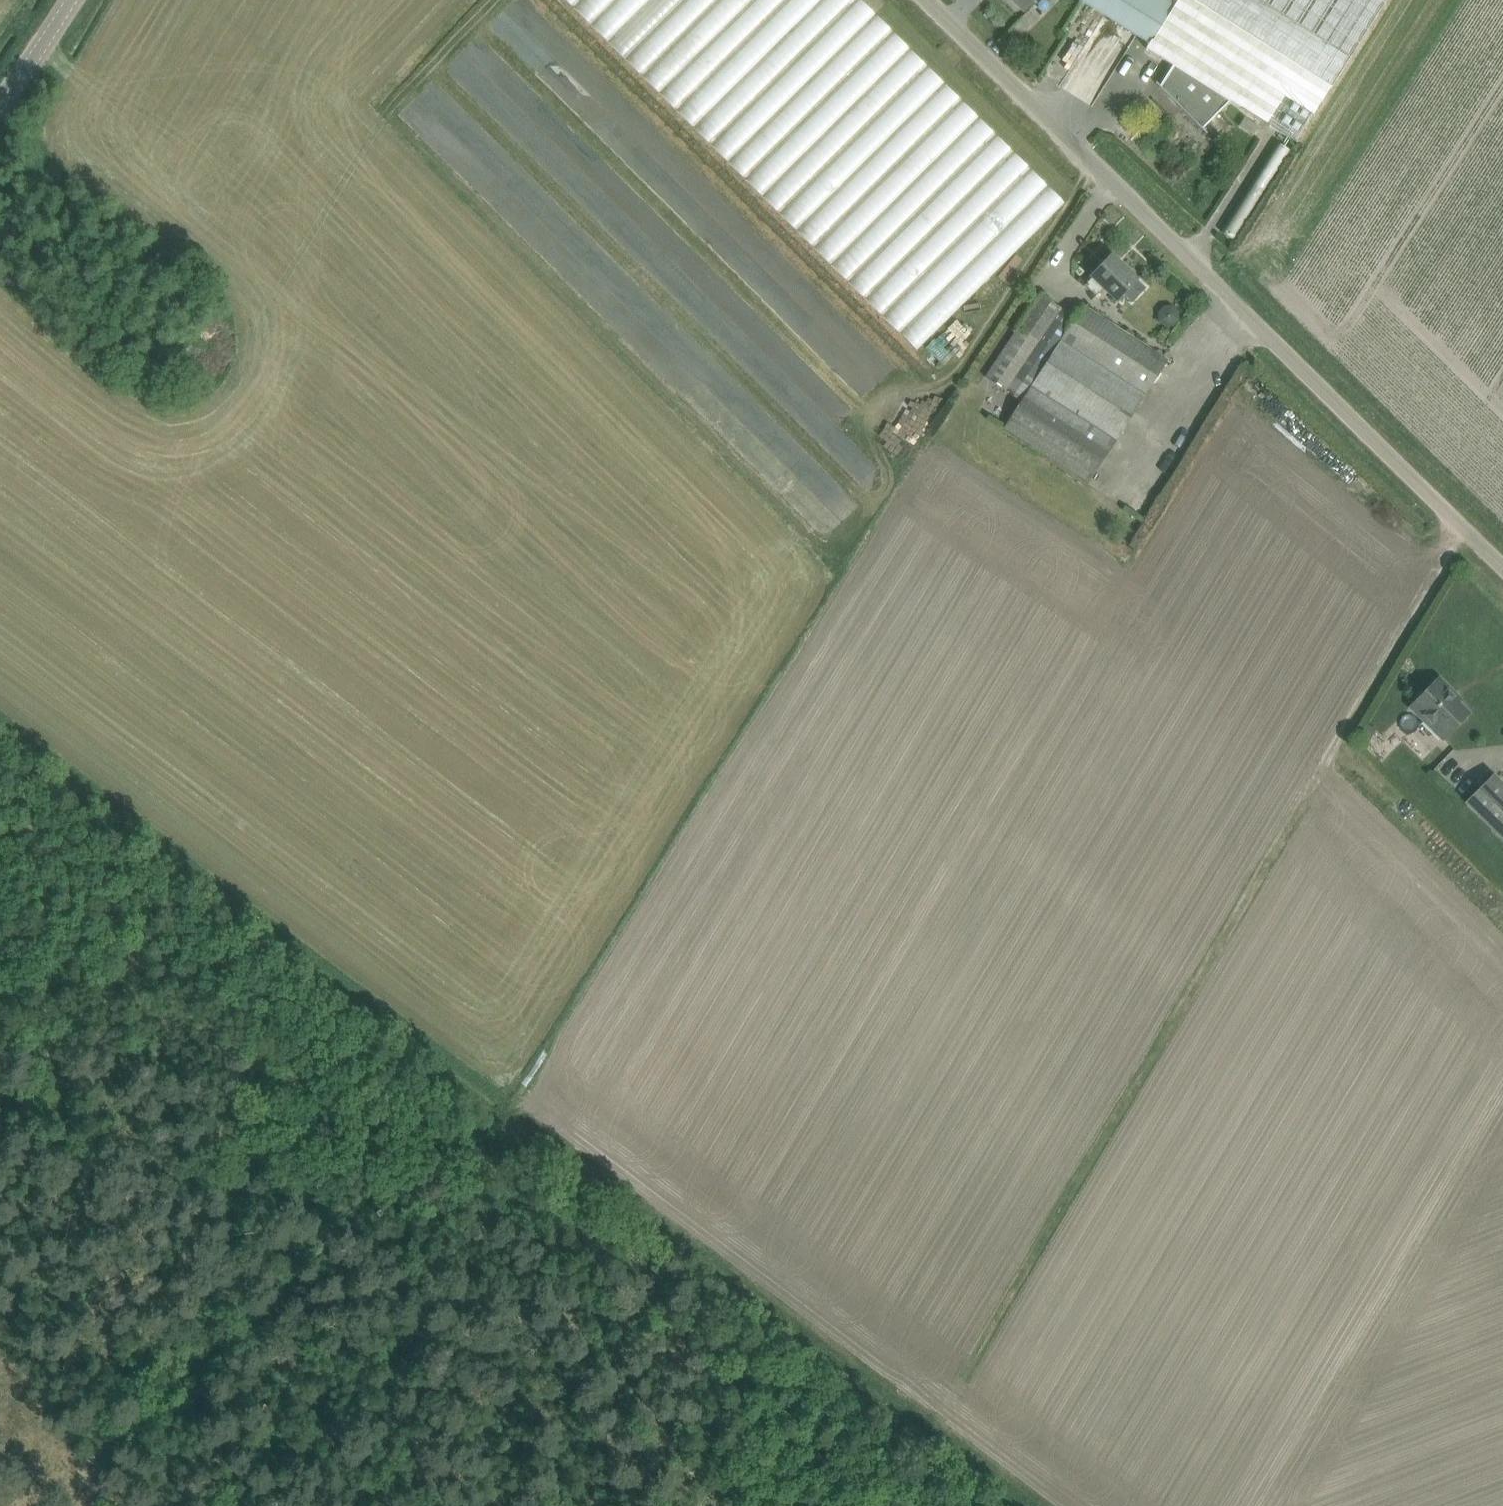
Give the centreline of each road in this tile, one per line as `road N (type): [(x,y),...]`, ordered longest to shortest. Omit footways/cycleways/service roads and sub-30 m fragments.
road 1 (unclassified): [(1502,565),(930,0)]
road 2 (track): [(74,1505),(121,1440),(318,1259),(380,1192),(491,1127)]

